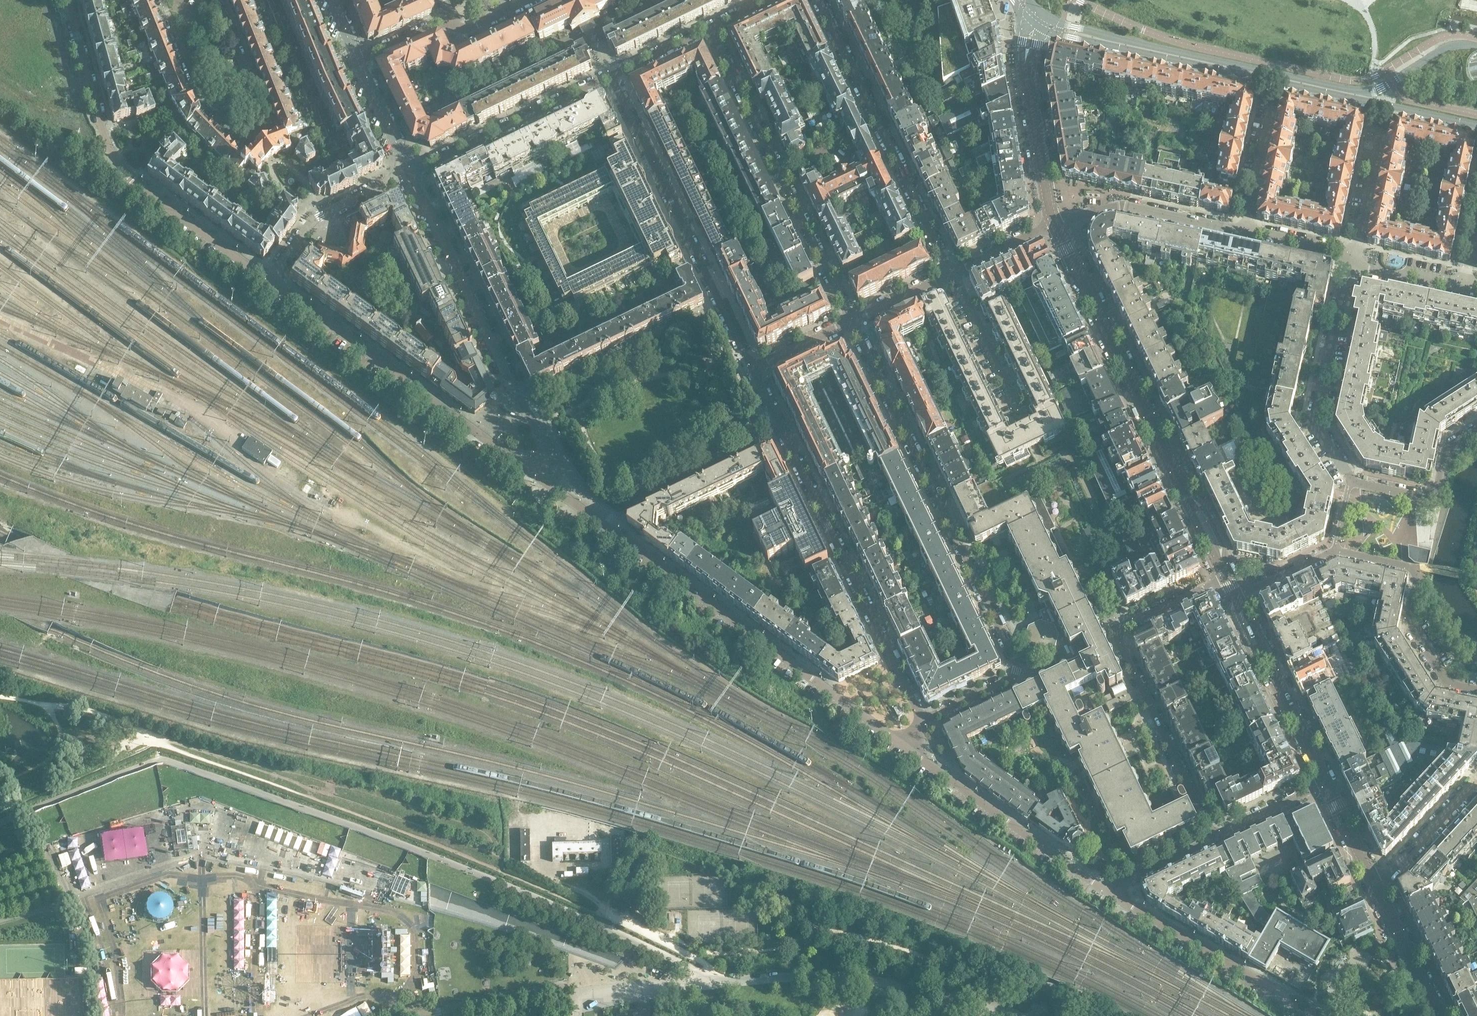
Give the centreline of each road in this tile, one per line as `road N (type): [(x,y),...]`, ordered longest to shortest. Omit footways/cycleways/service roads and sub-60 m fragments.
road 1 (residential): [(921,722),(1019,674),(852,321)]
road 2 (residential): [(904,744),(536,478)]
road 3 (tertiary): [(1047,31),(1476,124)]
road 4 (tertiary): [(1476,47),(1444,49),(1365,91),(1056,22)]
road 5 (residential): [(752,369),(921,722)]
road 6 (tertiary): [(1227,576),(1058,223)]
road 7 (residential): [(270,283),(133,181),(115,159),(68,1)]
road 8 (residential): [(1217,834),(1115,628),(1227,576)]
road 9 (residential): [(1476,689),(1444,678),(1412,626),(1415,568),(1335,550),(1238,597)]
road 10 (residential): [(536,478),(547,454),(411,174)]
road 11 (residential): [(270,283),(536,478)]
road 12 (residential): [(164,0),(204,99),(246,141),(271,117),(220,0)]
road 13 (residential): [(752,369),(611,76)]
road 14 (residential): [(852,321),(710,29)]
road 15 (residential): [(1430,494),(1349,482),(1316,424),(1350,252)]
road 16 (residential): [(818,0),(950,272)]
road 17 (trunk): [(1200,0),(1289,35),(1476,84)]
road 18 (residential): [(1107,891),(904,744)]
road 19 (trunk): [(1476,61),(1241,0)]
road 20 (residential): [(411,174),(611,76)]
road 21 (tertiary): [(1325,782),(1238,597)]
road 22 (residential): [(1273,988),(1107,891)]
road 23 (residential): [(1240,228),(1128,206),(1058,223)]
road 24 (residential): [(411,174),(314,220),(270,283)]
road 25 (tertiary): [(1058,223),(1027,68)]
road 26 (residential): [(1017,411),(950,272)]
road 27 (tertiary): [(1440,1015),(1376,886)]
road 28 (residential): [(1376,886),(1476,784)]
road 29 (residential): [(1350,252),(1378,127)]
road 30 (residential): [(1217,834),(1107,891)]
road 31 (unclassified): [(411,174),(359,62)]
road 32 (residential): [(1325,782),(1217,834)]

